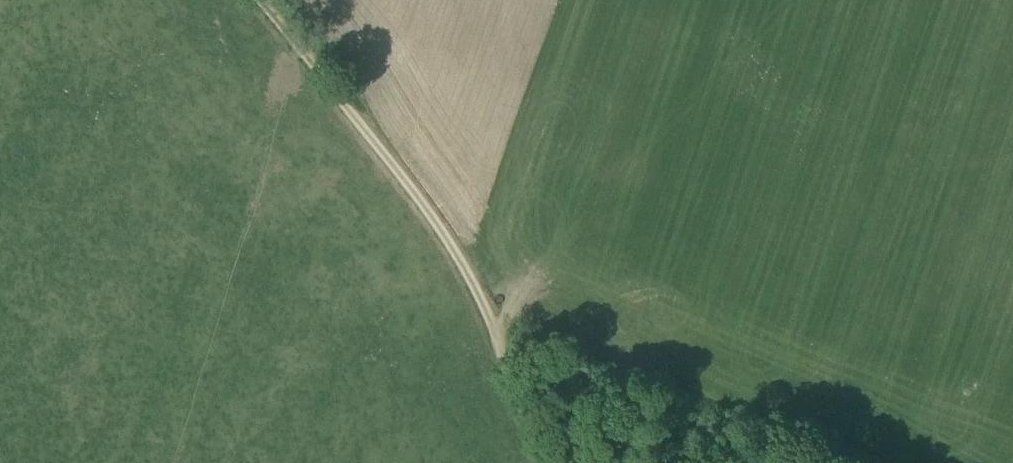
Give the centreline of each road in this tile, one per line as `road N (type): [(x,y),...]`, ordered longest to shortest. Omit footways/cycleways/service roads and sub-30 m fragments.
road 1 (track): [(552,462),(470,275),(254,0)]

